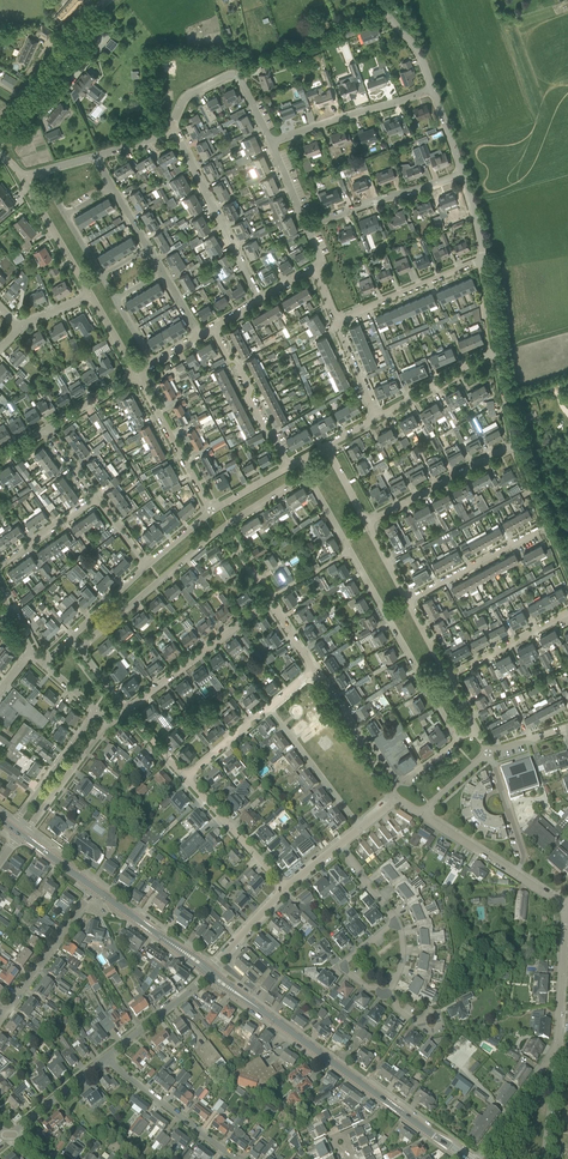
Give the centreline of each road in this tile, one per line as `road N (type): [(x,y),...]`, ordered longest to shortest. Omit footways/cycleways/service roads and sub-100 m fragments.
road 1 (unclassified): [(457,740),(306,474)]
road 2 (residential): [(79,648),(214,534),(306,474)]
road 3 (tertiary): [(467,1158),(252,1003)]
road 4 (residential): [(262,299),(171,129)]
road 5 (unclassified): [(0,144),(109,0)]
road 6 (residential): [(125,710),(270,606)]
road 7 (residential): [(200,336),(112,187)]
road 8 (residential): [(271,143),(433,89)]
road 9 (residential): [(367,522),(514,444)]
road 10 (residential): [(235,1158),(104,1058)]
road 11 (residential): [(306,225),(463,175)]
road 12 (residential): [(0,1018),(96,889)]
road 13 (residential): [(407,601),(548,525)]
road 14 (residential): [(335,321),(483,262)]
road 15 (residential): [(288,467),(212,329)]
road 16 (residential): [(211,511),(137,374)]
road 17 (residential): [(360,828),(269,707)]
road 18 (residential): [(285,888),(186,778)]
road 19 (residential): [(11,828),(96,711)]
road 20 (residential): [(391,789),(313,669)]
road 21 (residential): [(557,1051),(565,909)]
road 22 (residential): [(23,836),(108,723)]
road 23 (residential): [(91,296),(23,177)]
road 24 (residential): [(376,418),(495,351)]
road 25 (residential): [(447,677),(567,612)]
road 26 (residential): [(557,1051),(477,1158)]
road 27 (residential): [(104,1058),(207,975)]
road 28 (residential): [(513,872),(522,850),(488,753)]
road 29 (residential): [(9,1135),(104,1058)]
road 30 (residential): [(387,995),(343,963),(396,921)]
road 31 (residential): [(100,276),(141,253),(155,276),(114,300)]

